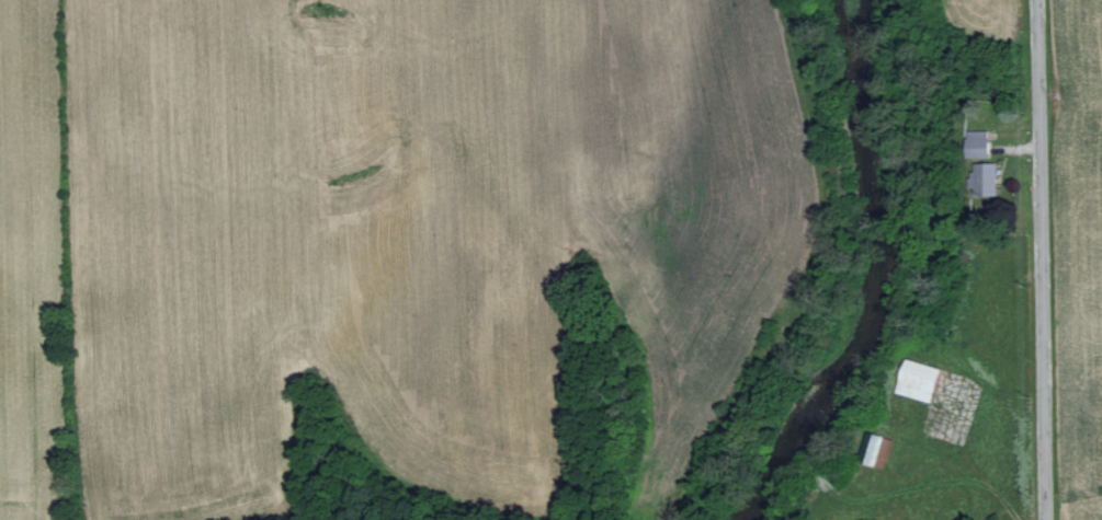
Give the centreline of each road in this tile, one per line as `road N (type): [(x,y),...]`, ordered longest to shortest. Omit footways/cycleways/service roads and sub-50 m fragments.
road 1 (residential): [(1042,519),(1031,0)]

